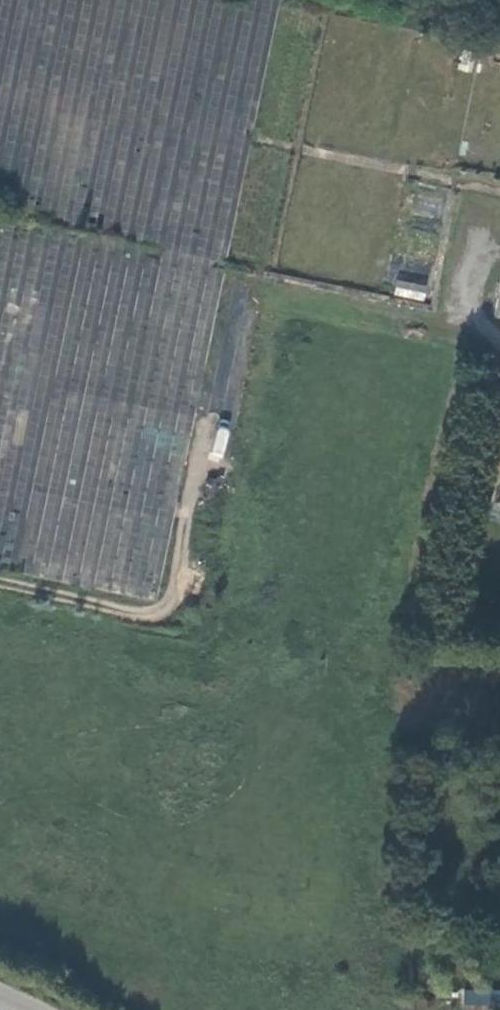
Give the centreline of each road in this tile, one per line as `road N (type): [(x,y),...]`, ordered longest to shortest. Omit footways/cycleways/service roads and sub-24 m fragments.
road 1 (track): [(0,579),(162,608),(246,280),(478,329),(499,346)]

